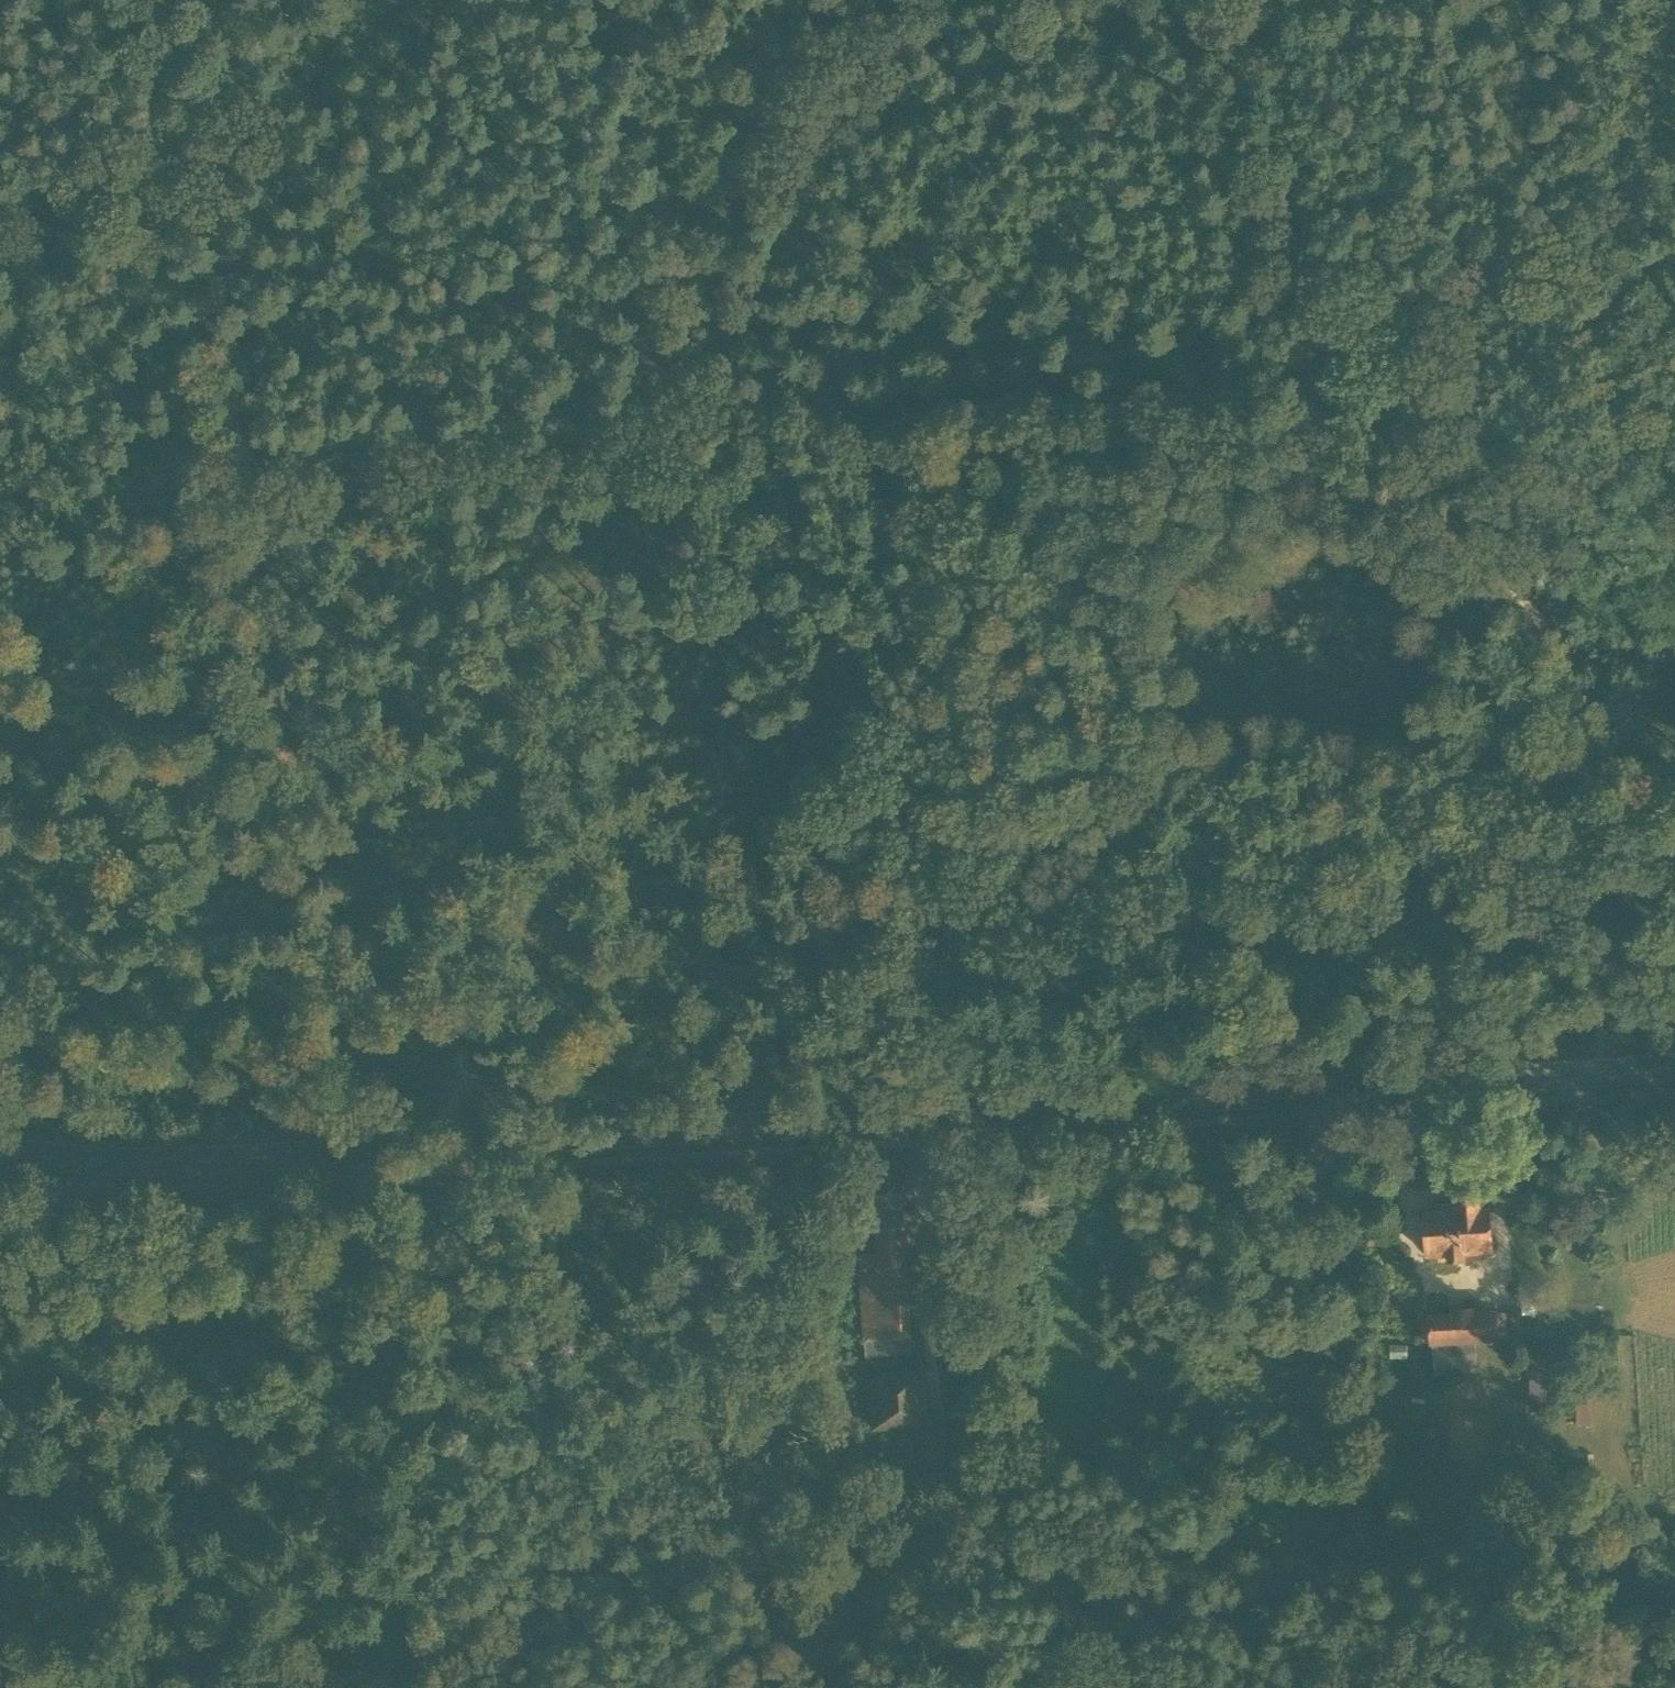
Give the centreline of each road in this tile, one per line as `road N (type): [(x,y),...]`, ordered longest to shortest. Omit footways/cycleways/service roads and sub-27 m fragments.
road 1 (secondary): [(0,1152),(121,1168),(1674,1064)]
road 2 (track): [(0,222),(167,195),(191,200),(213,223),(253,461),(288,471),(597,454),(665,434),(911,399)]
road 3 (track): [(911,399),(941,1076),(924,1140)]
road 4 (track): [(1353,367),(1397,412),(1556,644),(1595,839),(1603,1032)]
road 5 (track): [(924,1140),(963,1491),(1007,1687)]
road 6 (track): [(911,399),(1353,367)]
road 7 (track): [(385,1554),(353,1153)]
road 8 (track): [(1353,367),(1319,250),(1280,0)]
road 9 (track): [(1621,1363),(1606,1141)]

